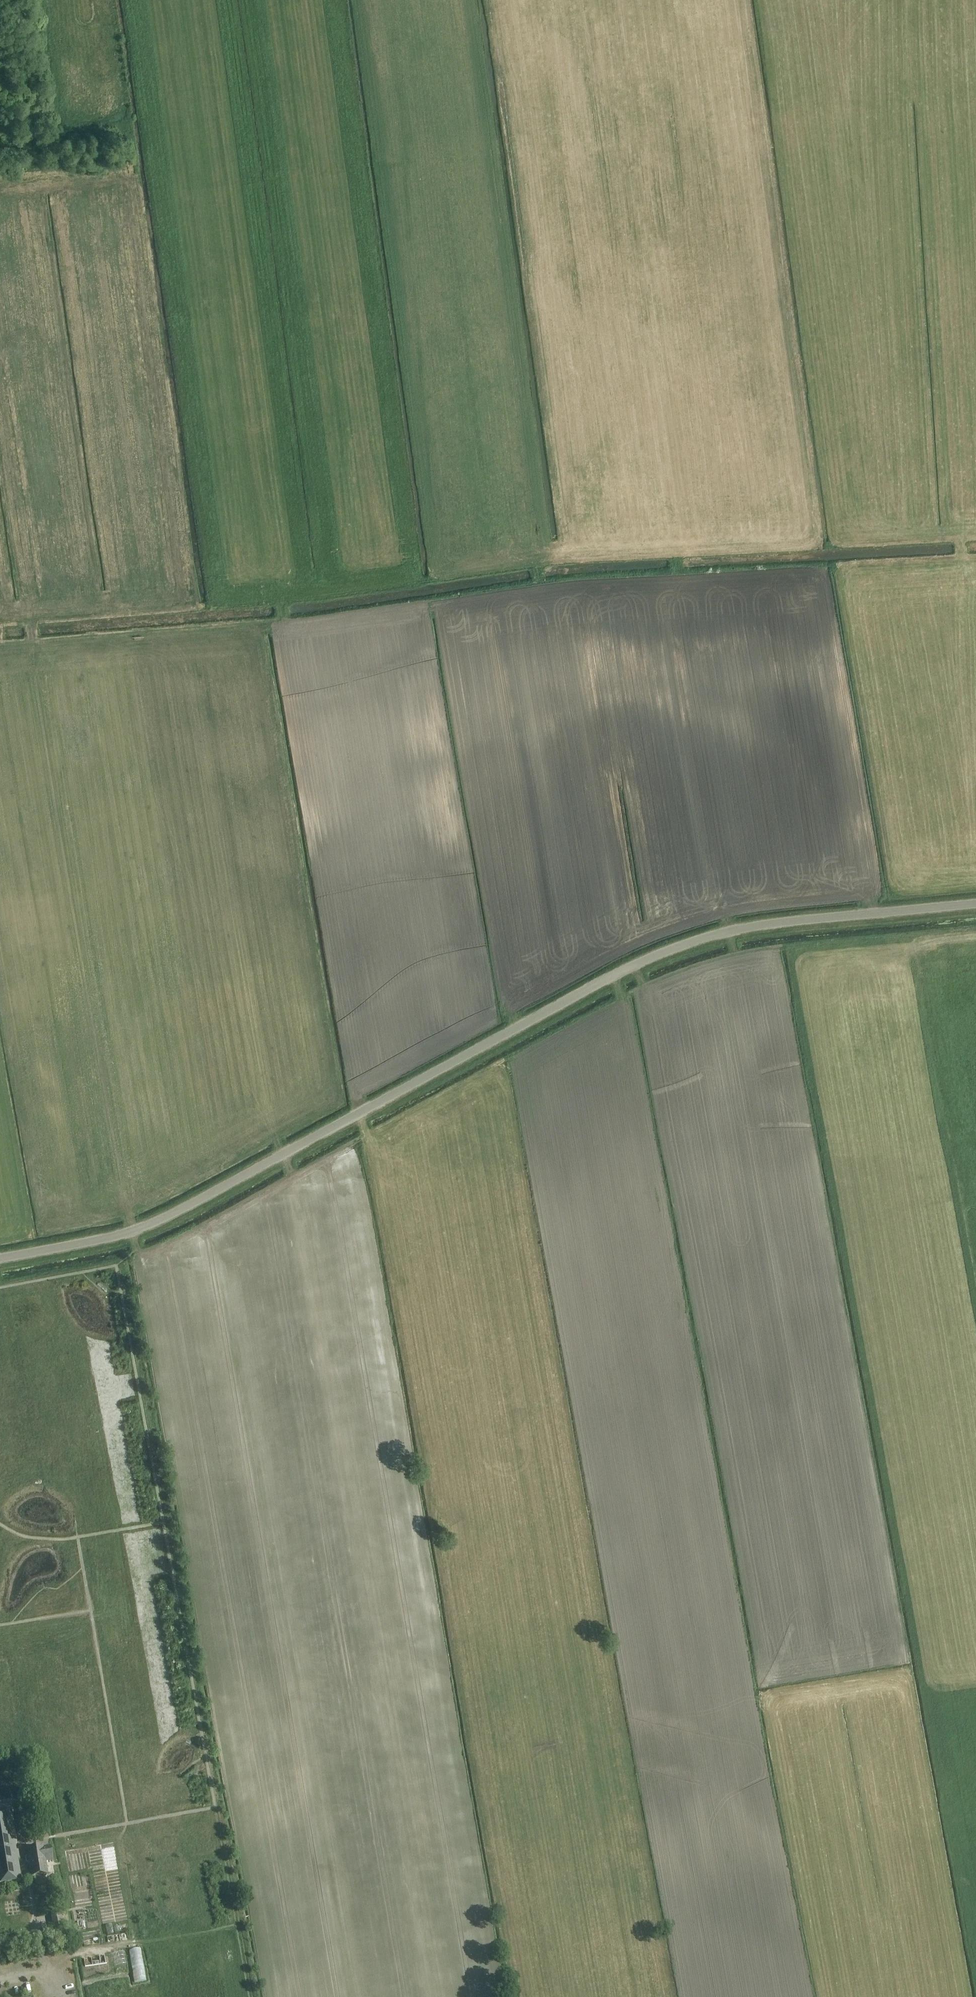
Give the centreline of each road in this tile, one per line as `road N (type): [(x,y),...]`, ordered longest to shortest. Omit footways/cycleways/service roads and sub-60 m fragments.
road 1 (unclassified): [(0,1258),(157,1219),(660,953),(747,928),(975,903)]

